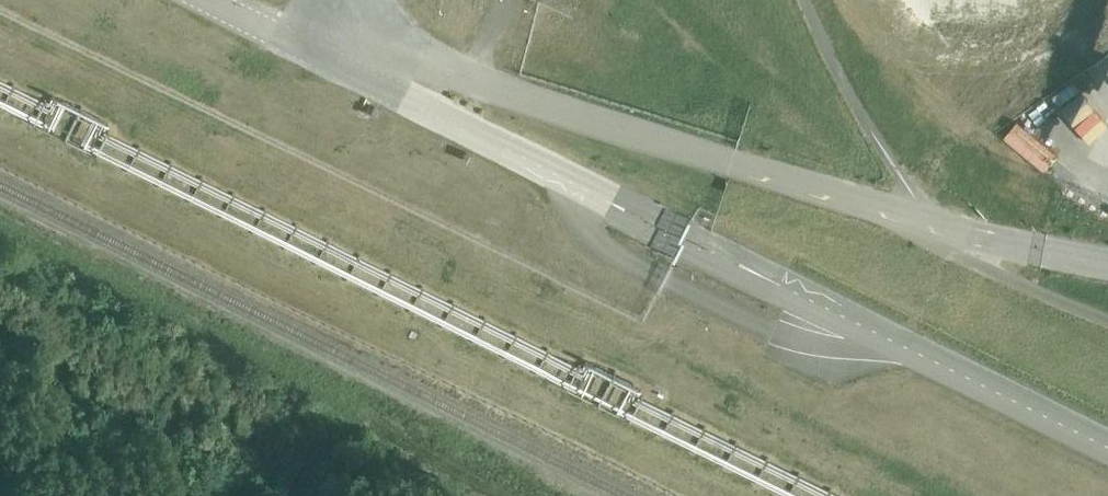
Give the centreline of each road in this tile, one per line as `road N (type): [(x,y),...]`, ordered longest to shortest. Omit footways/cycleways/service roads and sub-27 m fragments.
road 1 (unclassified): [(1107,448),(317,58)]
road 2 (unclassified): [(468,79),(918,221)]
road 3 (unclassified): [(317,58),(343,38),(370,35),(468,79)]
road 4 (unclassified): [(317,58),(202,0)]

